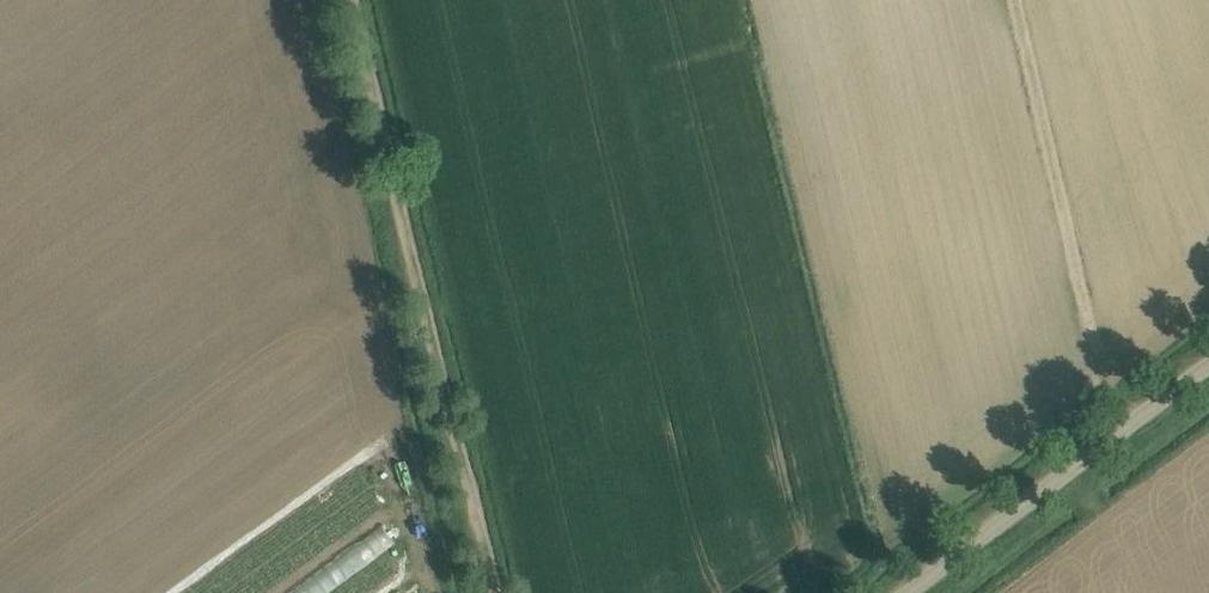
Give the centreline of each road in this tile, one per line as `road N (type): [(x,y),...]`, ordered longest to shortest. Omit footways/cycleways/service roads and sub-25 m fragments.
road 1 (track): [(484,592),(347,0)]
road 2 (unclassified): [(908,592),(1208,368)]
road 3 (track): [(1015,0),(1098,346)]

